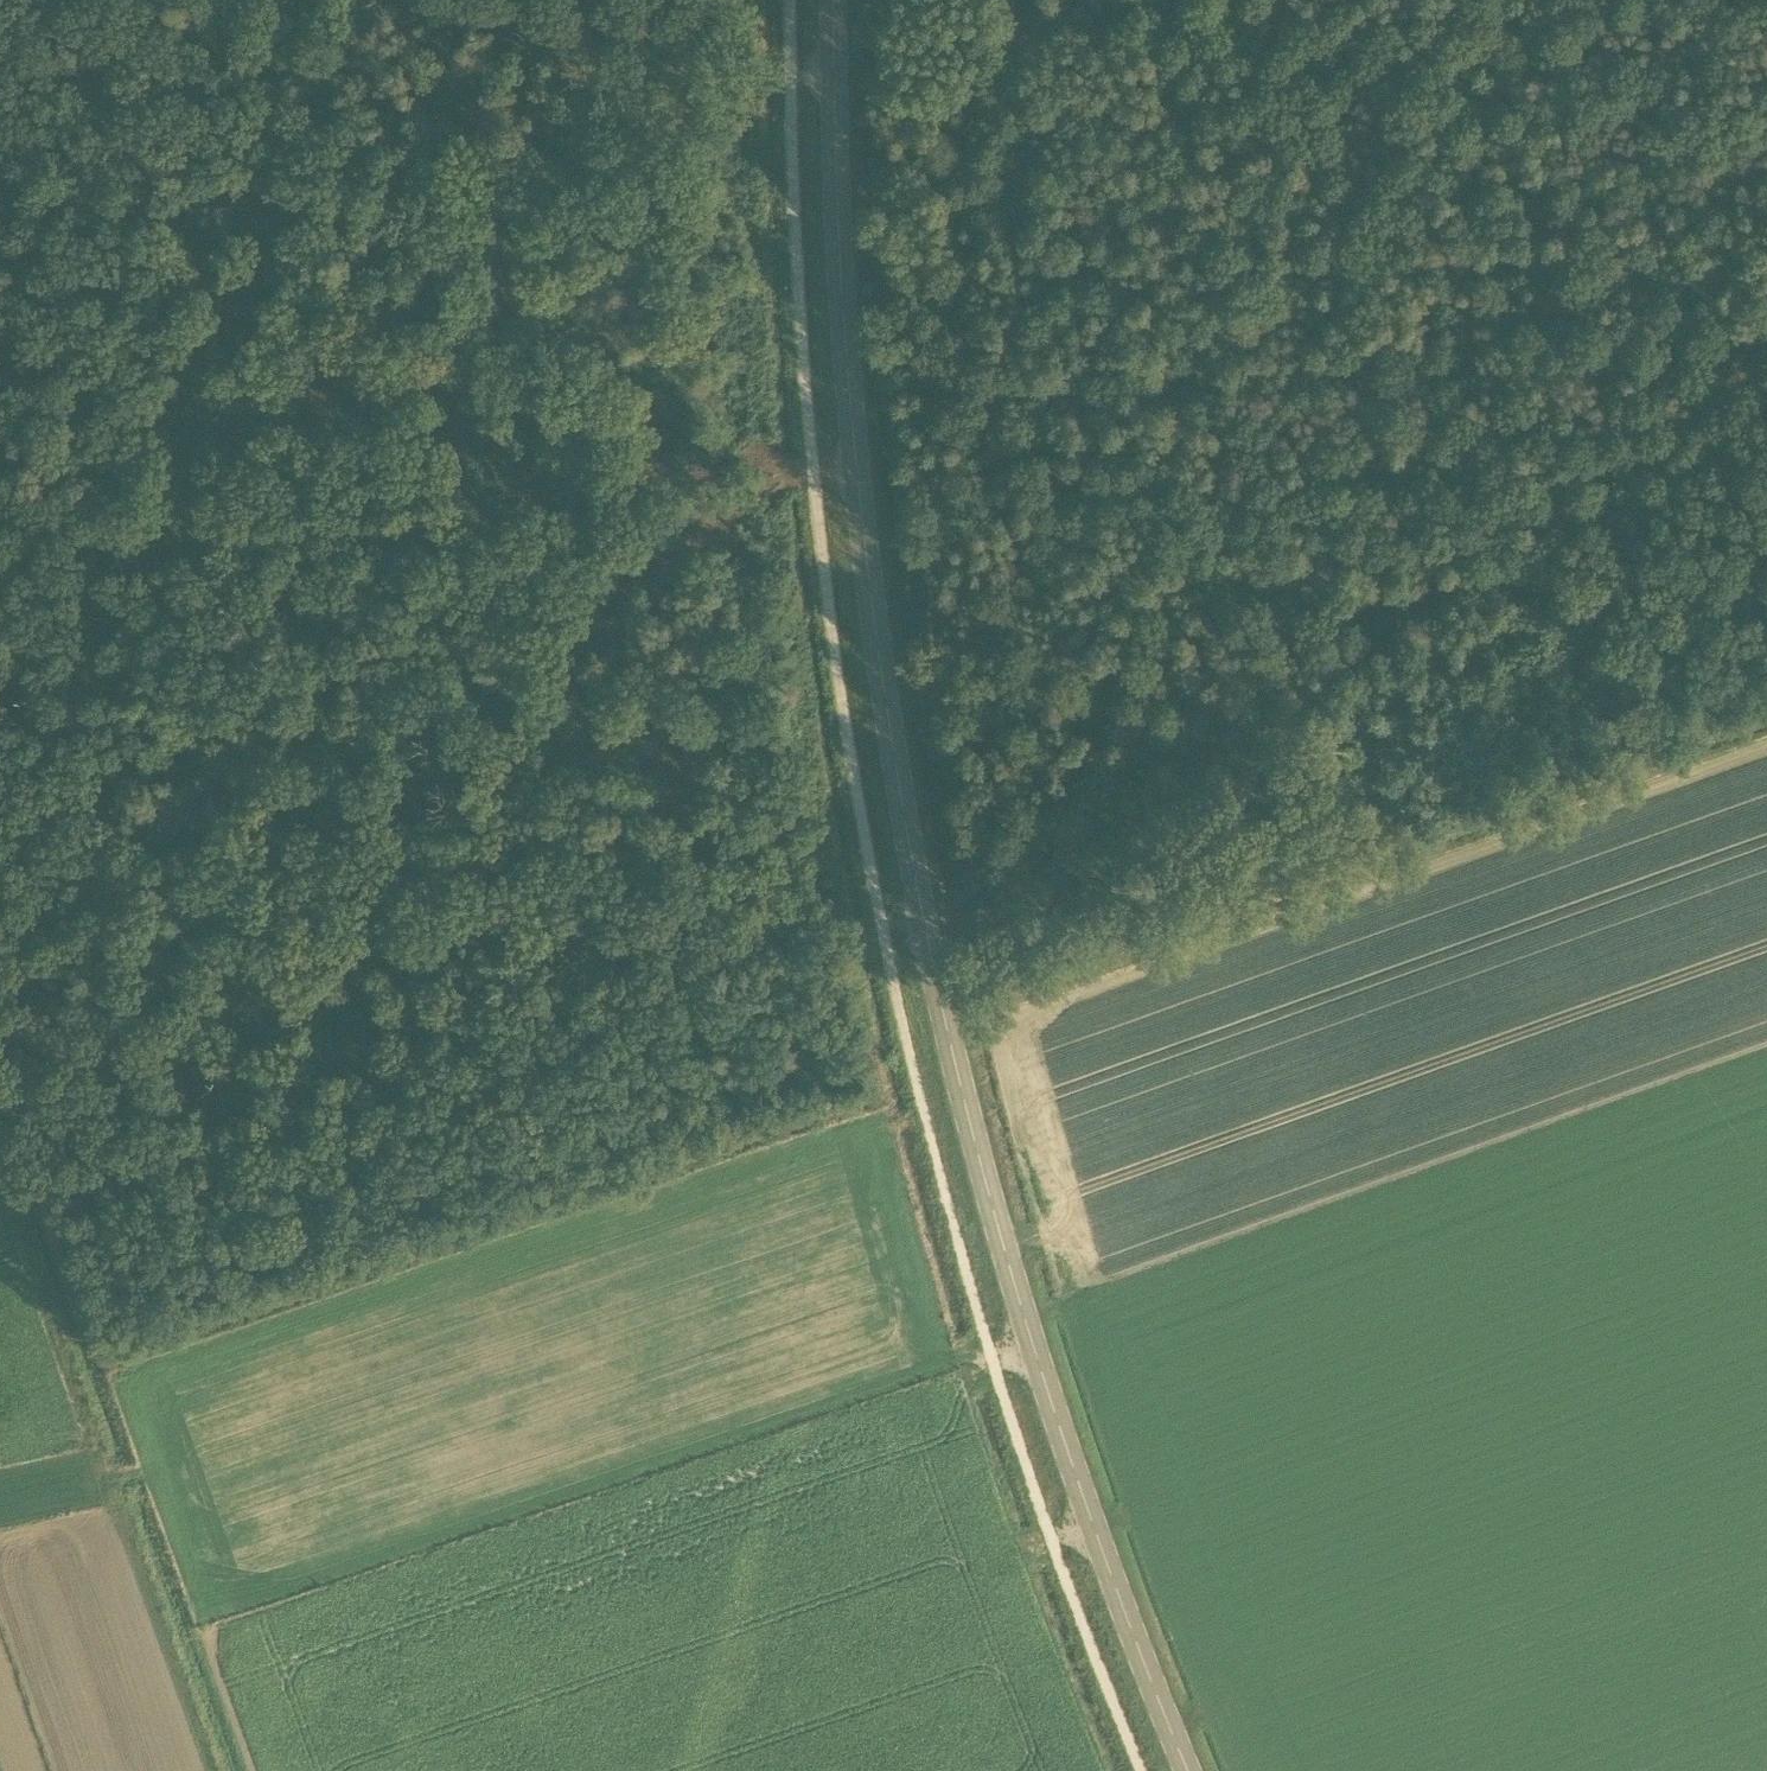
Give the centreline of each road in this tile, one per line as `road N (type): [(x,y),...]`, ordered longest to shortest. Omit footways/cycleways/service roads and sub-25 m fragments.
road 1 (secondary): [(1181,1770),(1125,1641),(985,1198),(900,801),(856,418),(835,0)]

